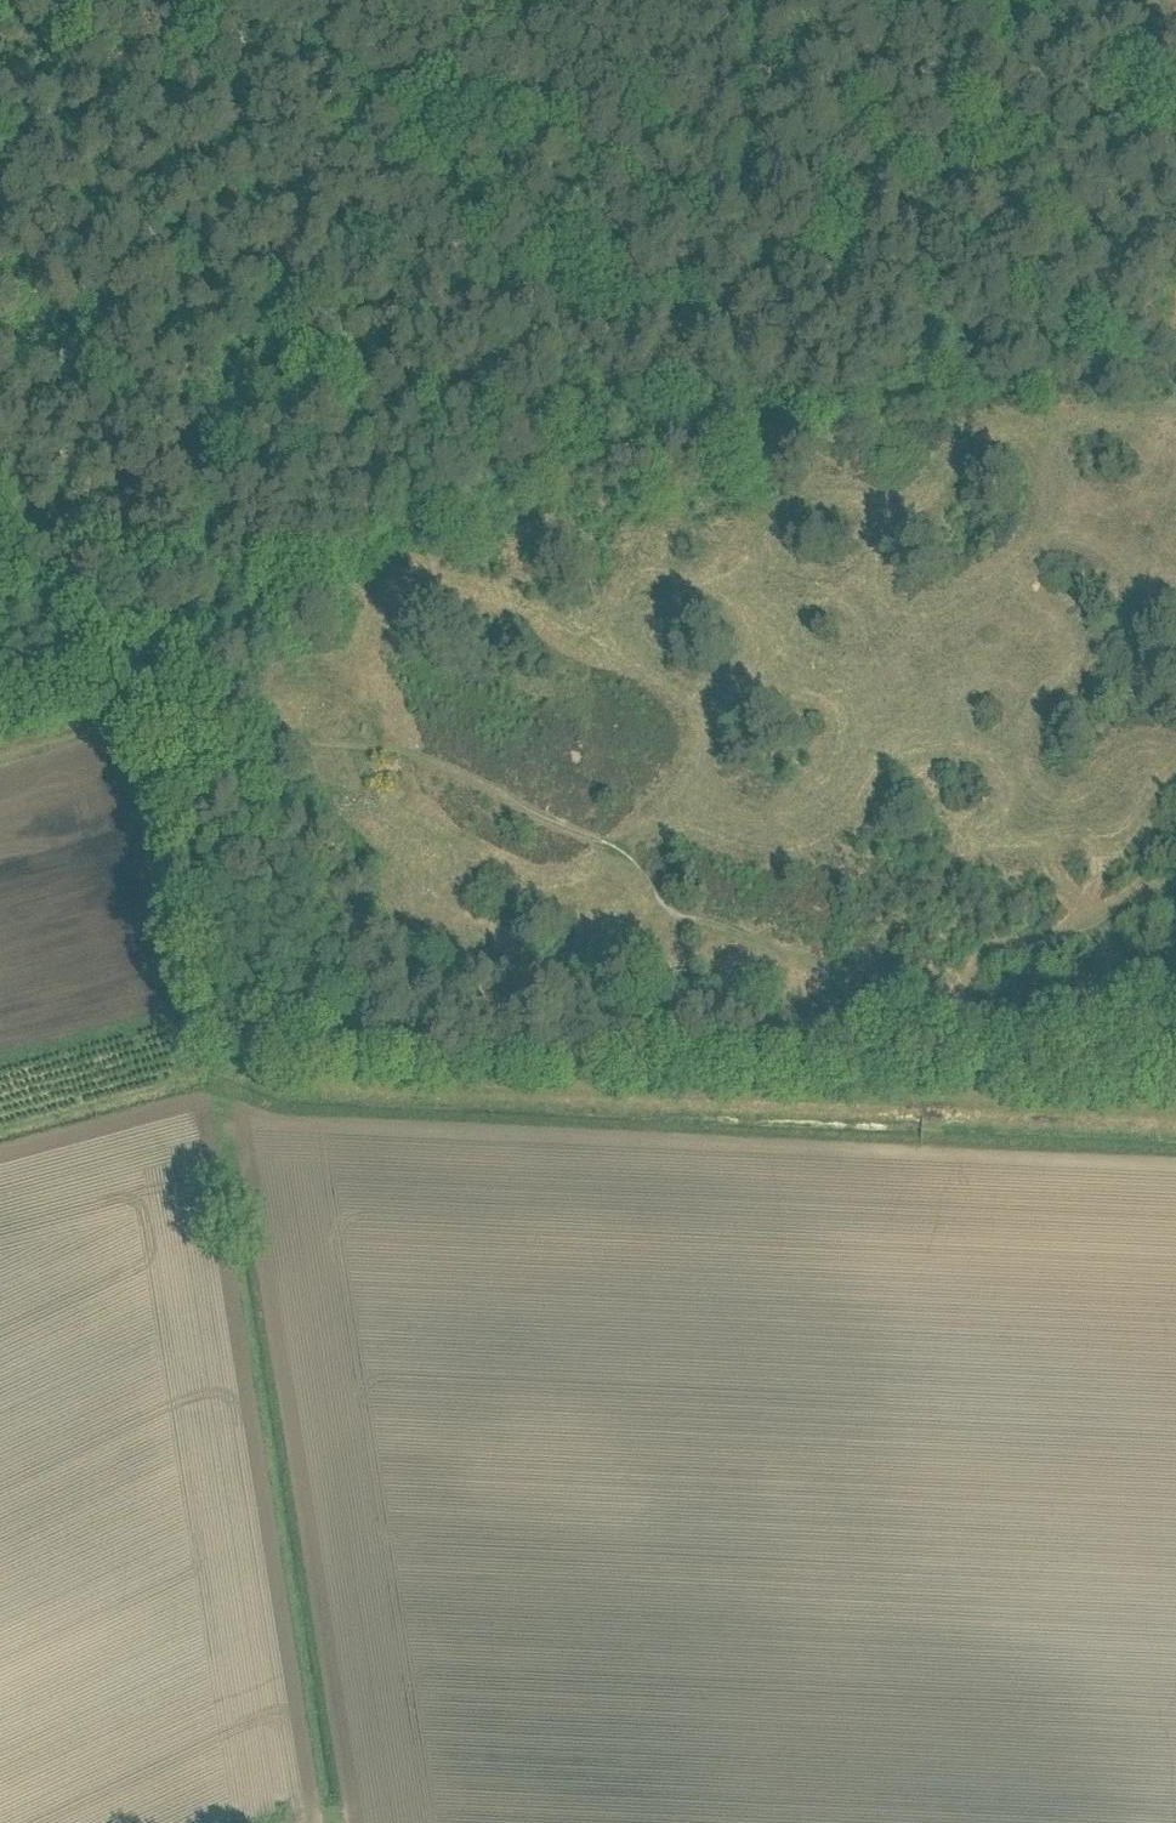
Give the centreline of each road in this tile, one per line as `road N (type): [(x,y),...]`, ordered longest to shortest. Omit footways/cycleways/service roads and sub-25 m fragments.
road 1 (track): [(1175,1118),(226,1079),(159,798),(0,841)]

